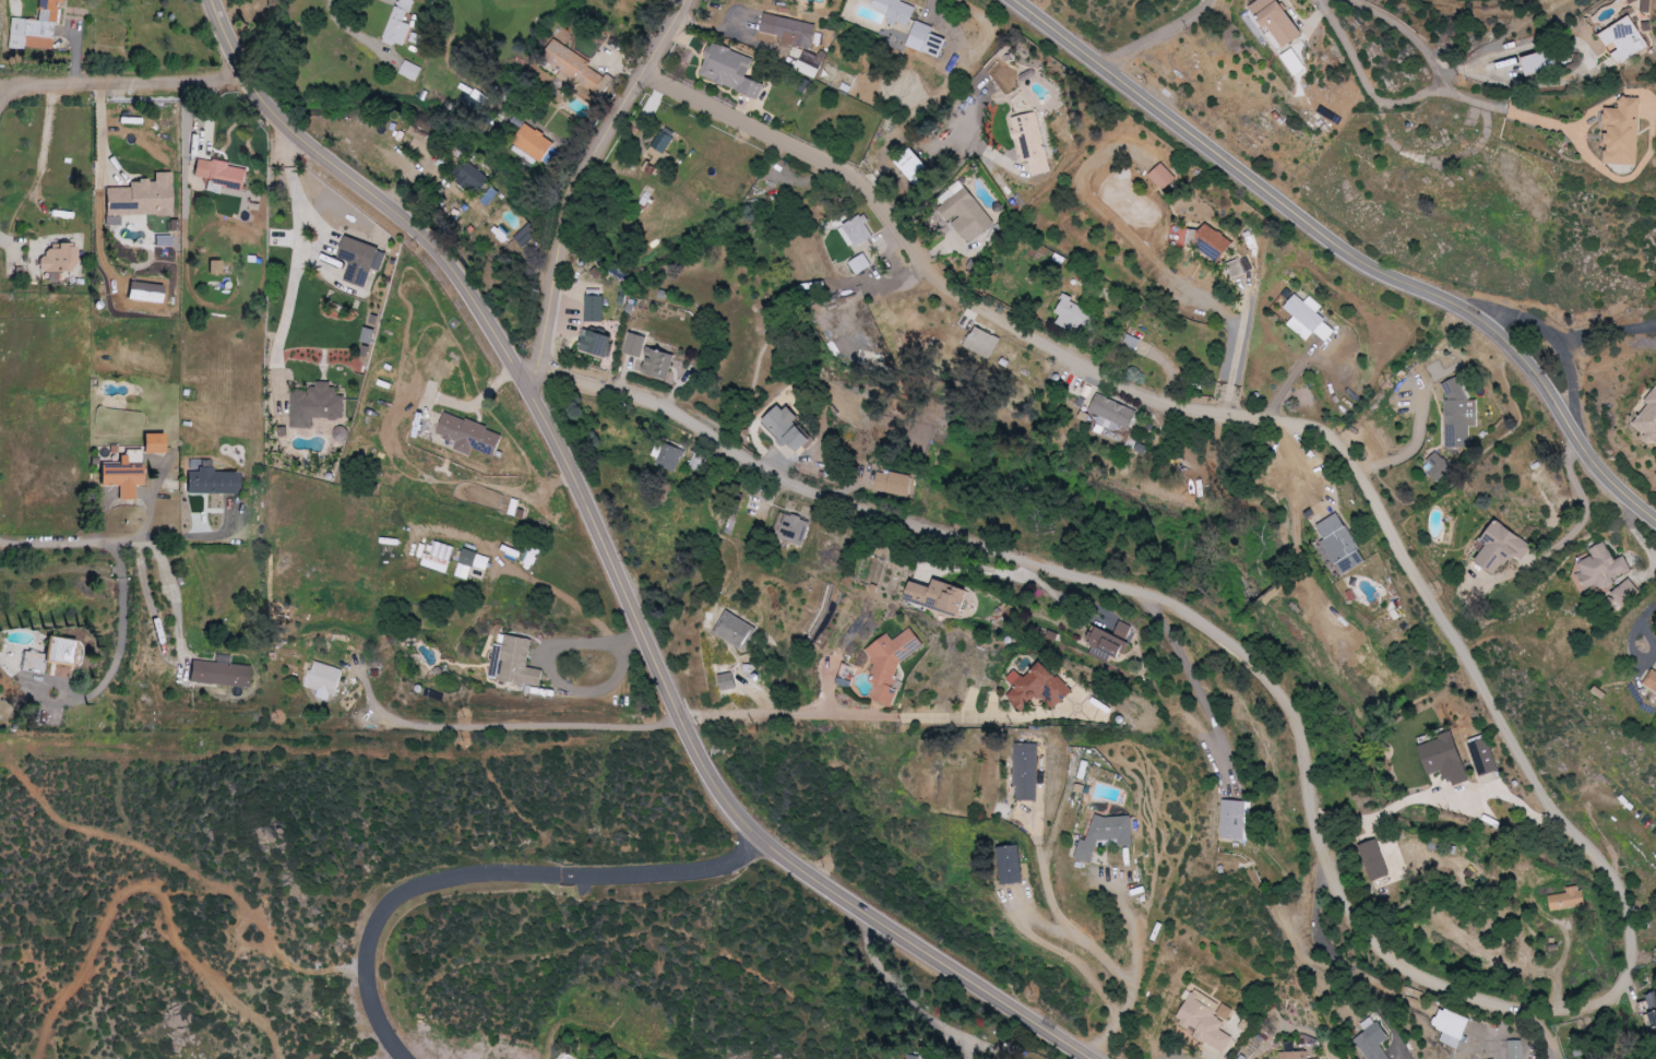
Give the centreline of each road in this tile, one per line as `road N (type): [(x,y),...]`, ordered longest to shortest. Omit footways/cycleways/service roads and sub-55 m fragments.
road 1 (residential): [(1564,1031),(1603,1026),(1631,1010),(1646,986),(1649,956),(1628,880),(1533,768),(1378,497),(1335,438),(1291,421),(1169,406),(1087,372),(963,297),(863,186),(829,158),(645,78)]
road 2 (residential): [(525,381),(550,376),(621,393),(683,417),(746,460),(1188,615),(1227,642),(1264,683),(1356,921),(1394,963),(1425,979),(1564,1031)]
road 3 (residential): [(525,381),(713,772),(753,831),(786,862),(1091,1058)]
road 4 (tertiary): [(1015,0),(1351,257),(1456,307),(1533,366),(1587,453),(1655,521)]
road 5 (residential): [(764,841),(725,864),(665,873),(485,871),(404,891),(370,942),(373,1006),(406,1058)]
road 6 (residential): [(214,0),(274,109),(452,266),(525,381)]
road 7 (residential): [(525,381),(537,369),(576,189),(691,0)]
road 8 (residential): [(252,80),(23,86),(0,98)]
road 9 (residential): [(1474,849),(1524,873),(1557,925),(1564,1031)]
road 10 (residential): [(1451,68),(1437,96),(1394,103),(1318,0)]
road 11 (residential): [(1380,0),(1432,39),(1451,68),(1517,92)]
road 12 (residential): [(1216,0),(1201,19),(1106,71)]

